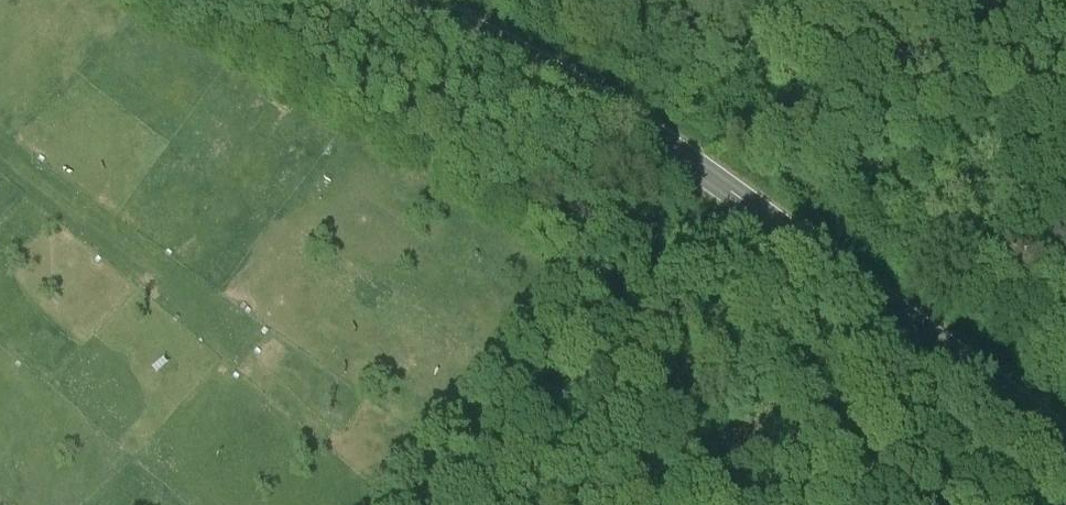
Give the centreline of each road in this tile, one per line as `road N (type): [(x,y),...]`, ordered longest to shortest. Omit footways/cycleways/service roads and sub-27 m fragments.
road 1 (secondary): [(1065,447),(1039,417),(644,127),(508,46),(407,0)]

